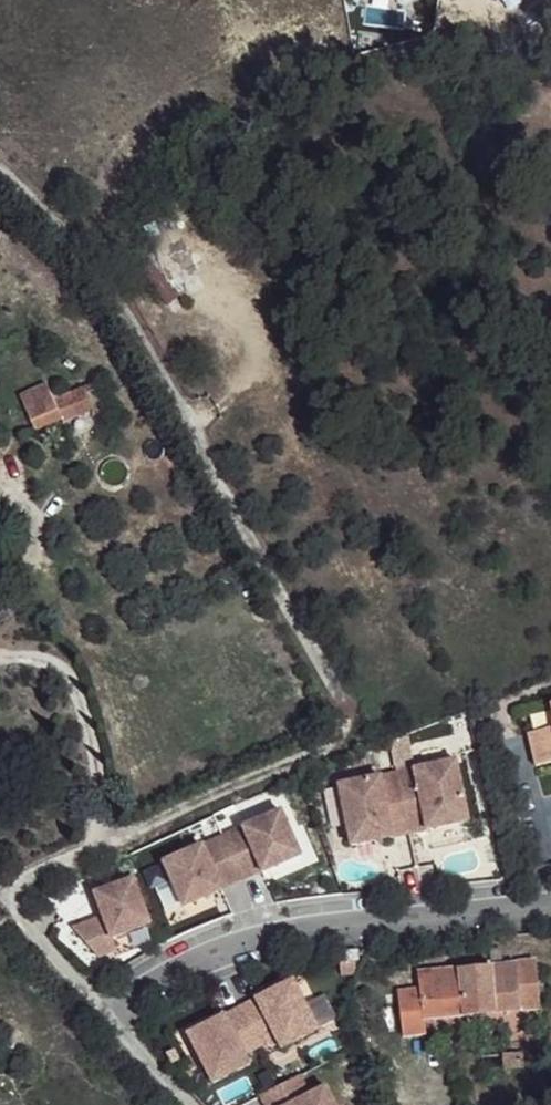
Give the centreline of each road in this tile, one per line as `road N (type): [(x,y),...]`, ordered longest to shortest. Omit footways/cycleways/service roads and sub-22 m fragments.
road 1 (residential): [(133,995),(231,949),(550,902)]
road 2 (residential): [(197,1104),(7,903)]

